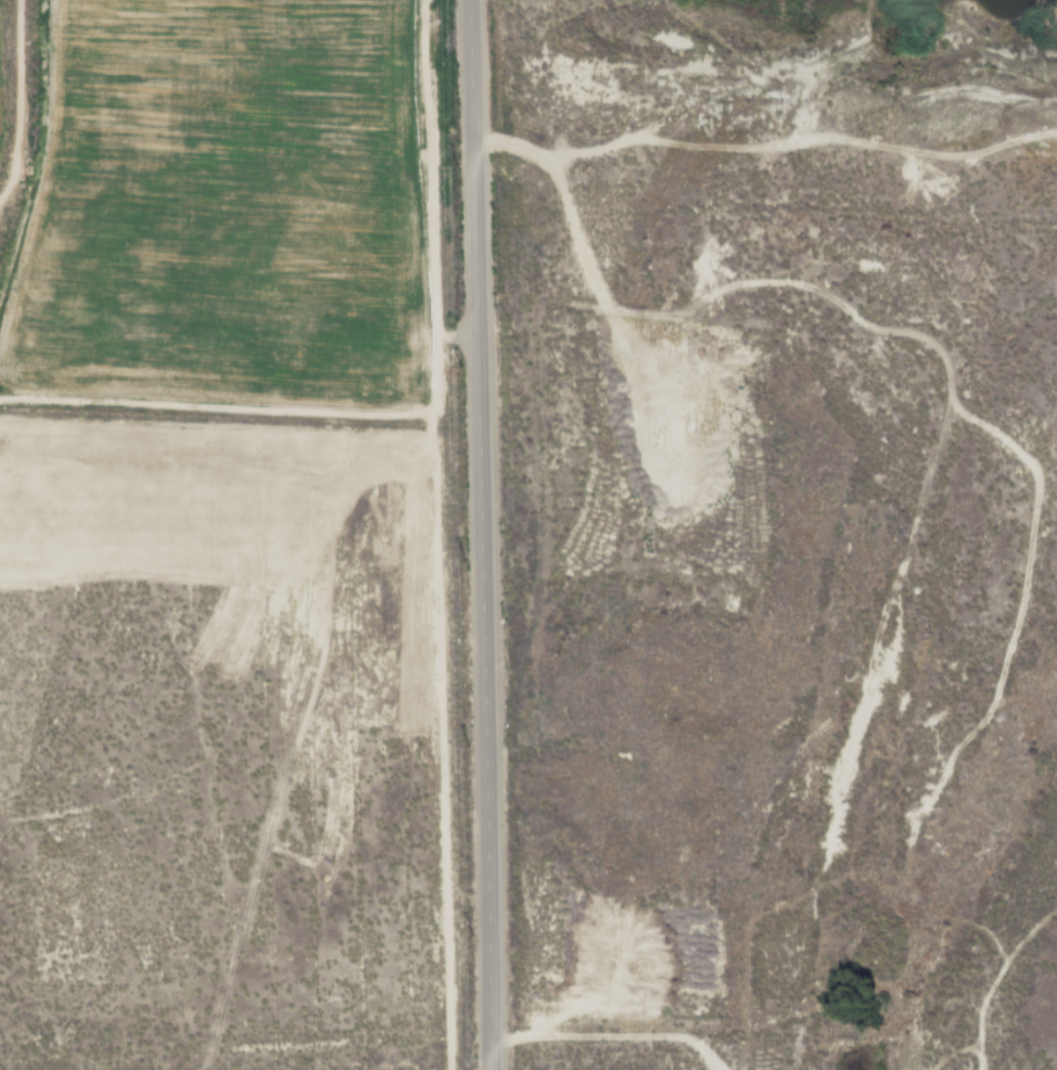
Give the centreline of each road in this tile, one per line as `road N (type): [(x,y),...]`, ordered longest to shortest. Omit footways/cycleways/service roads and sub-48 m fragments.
road 1 (track): [(28,266),(86,188),(132,158),(190,139),(244,136),(293,149),(331,174),(387,246),(397,284),(403,334),(385,408),(199,1069)]
road 2 (track): [(423,0),(449,1069)]
road 3 (tertiary): [(491,1069),(467,0)]
road 4 (track): [(650,321),(735,286),(802,284),(830,294),(858,321),(940,349),(957,411),(1036,476),(1028,573),(996,689),(913,832)]
road 5 (track): [(523,145),(550,166),(585,262),(617,332),(625,423),(641,464),(675,501),(699,499),(714,477),(710,374),(672,334),(609,313)]
road 6 (track): [(428,141),(559,153),(625,140),(739,148),(859,139),(945,154),(1056,133)]
road 7 (track): [(107,0),(0,367)]
road 8 (track): [(491,1039),(677,1037),(721,1069)]
road 9 (track): [(14,0),(13,152),(0,199)]

